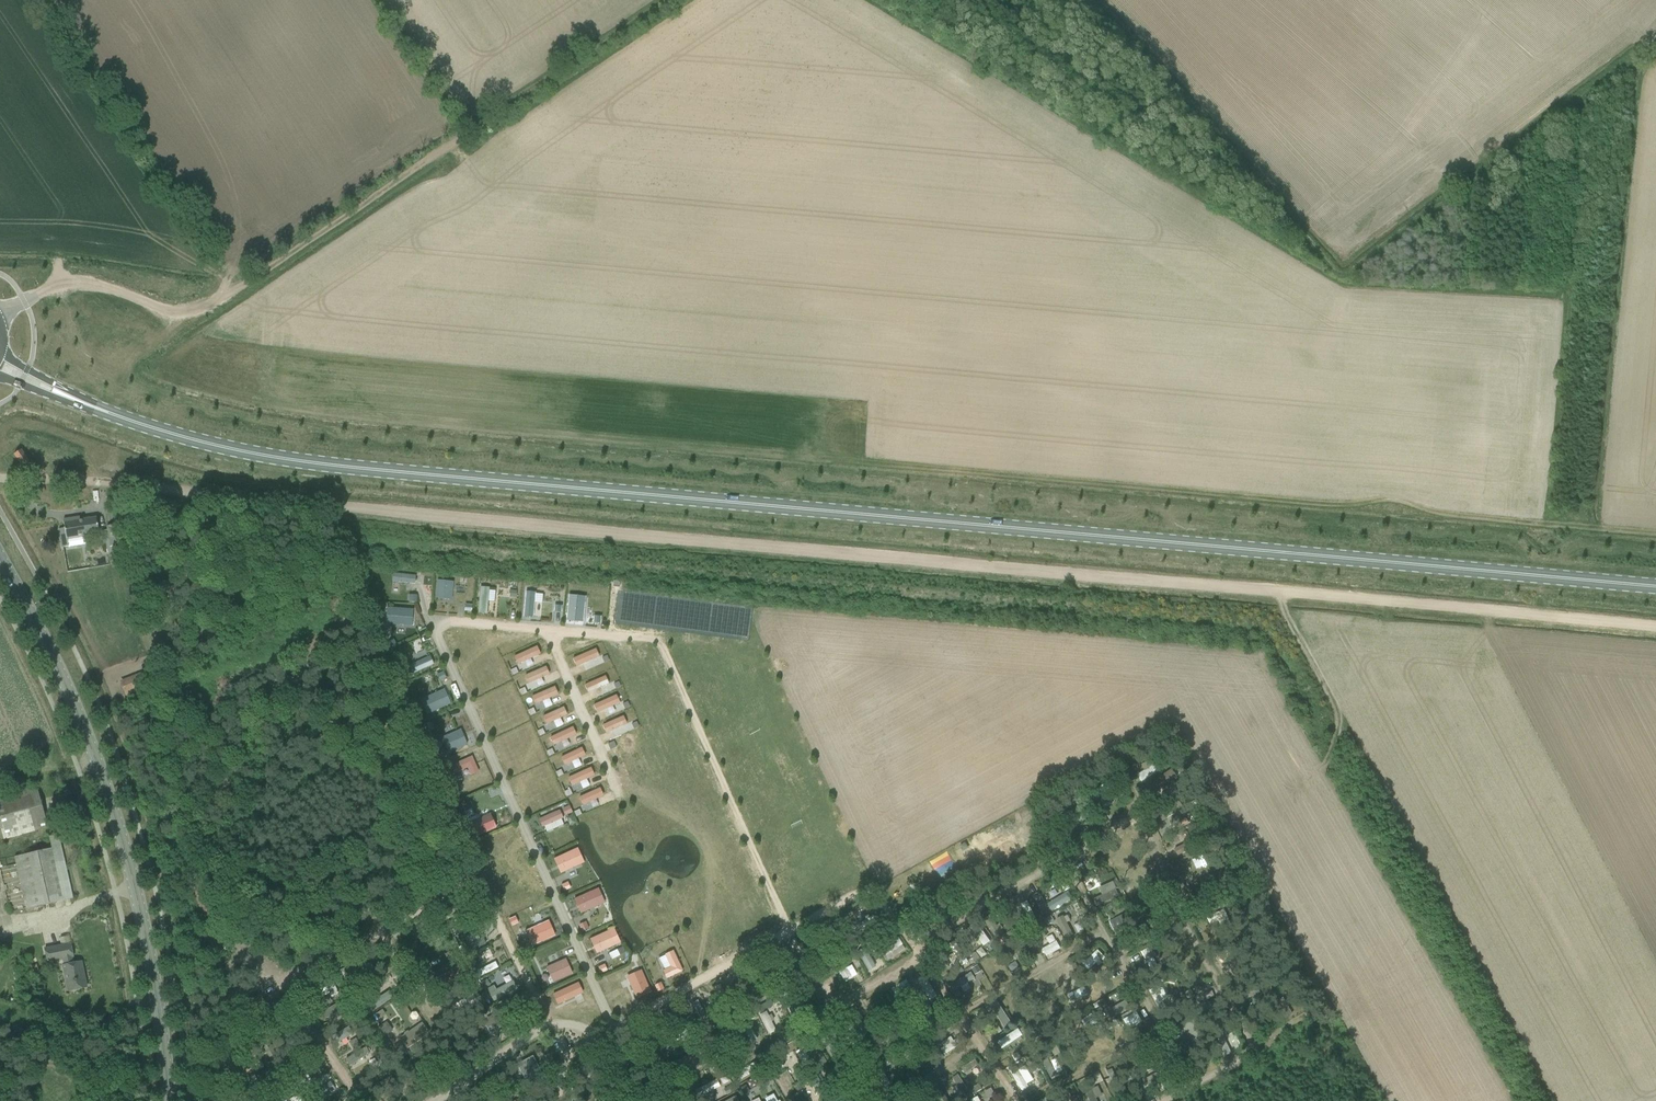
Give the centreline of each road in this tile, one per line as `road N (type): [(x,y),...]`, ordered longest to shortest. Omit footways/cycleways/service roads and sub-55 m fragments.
road 1 (track): [(1655,627),(0,478)]
road 2 (track): [(205,308),(207,331),(156,363),(153,377),(256,405),(1316,503),(1399,500),(1444,514),(1655,533)]
road 3 (secondary): [(1655,586),(351,467),(236,450),(103,411)]
road 4 (track): [(662,0),(201,310),(169,313),(74,281),(23,301)]
road 5 (secondary): [(169,1100),(156,988),(119,827),(65,683),(0,558)]
road 6 (track): [(158,1008),(216,1004),(270,981),(289,984)]

